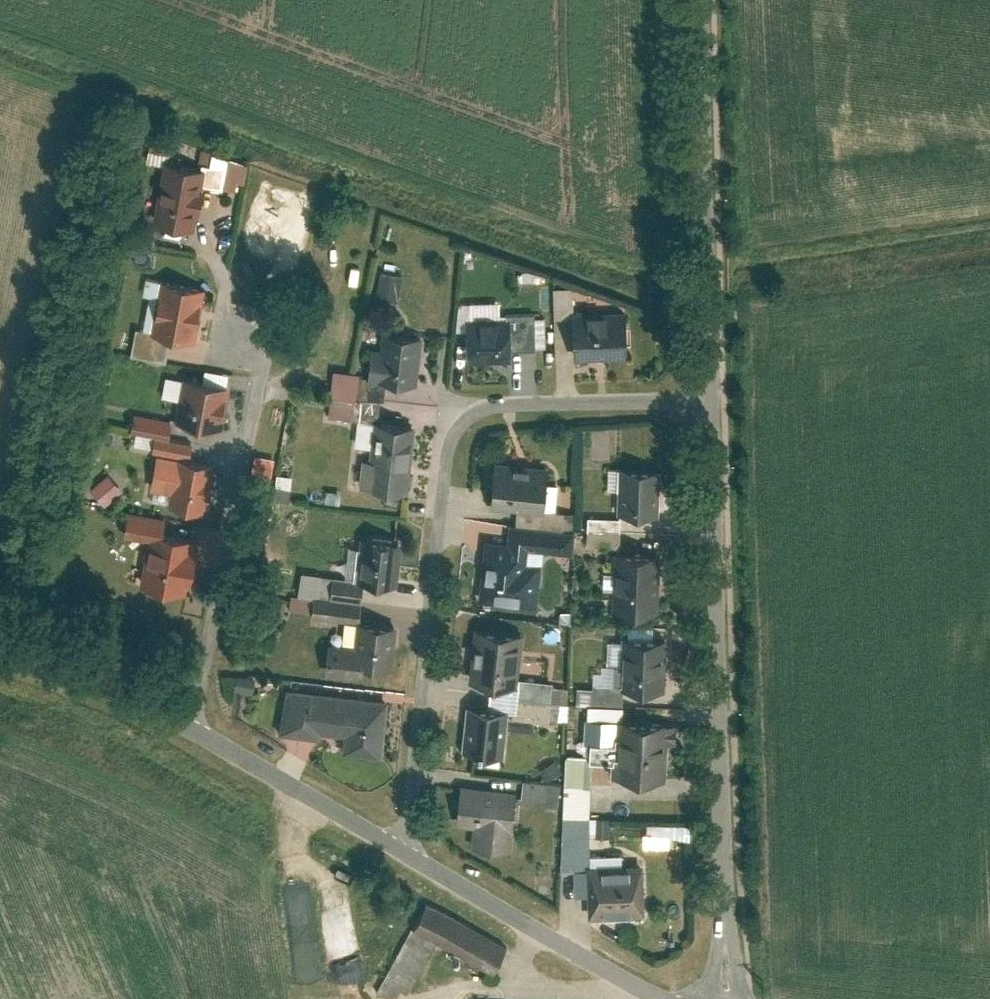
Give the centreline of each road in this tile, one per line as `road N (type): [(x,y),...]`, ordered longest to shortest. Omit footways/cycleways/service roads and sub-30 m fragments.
road 1 (residential): [(719,400),(509,395),(471,399),(444,423),(433,460),(407,853)]
road 2 (residential): [(719,400),(729,998)]
road 3 (residential): [(242,341),(251,382),(193,734)]
road 4 (tertiary): [(407,853),(658,998)]
road 5 (unclassified): [(702,0),(707,254)]
road 6 (tertiary): [(193,734),(407,853)]
road 7 (tertiary): [(0,654),(74,678),(193,734)]
road 8 (residential): [(707,254),(719,400)]

